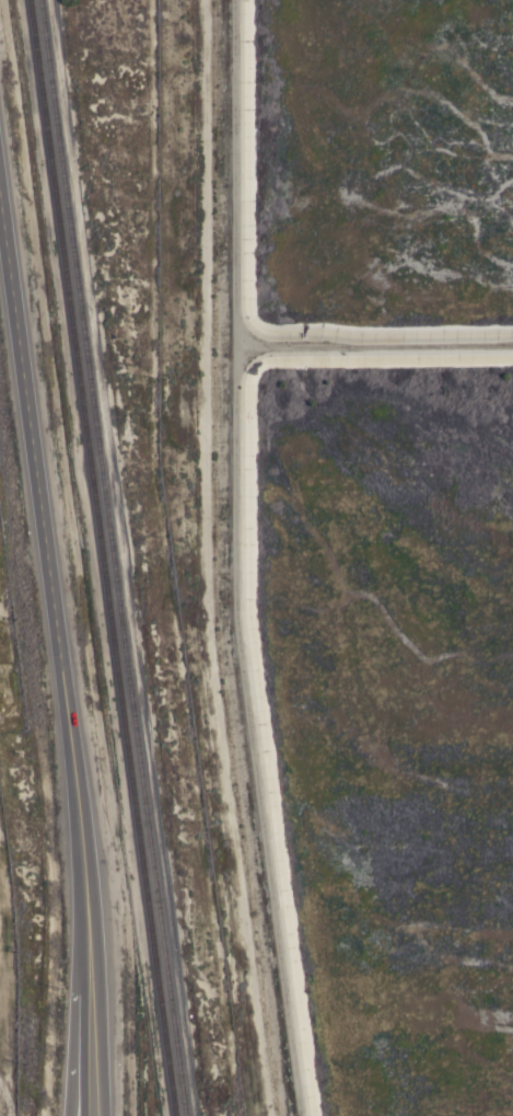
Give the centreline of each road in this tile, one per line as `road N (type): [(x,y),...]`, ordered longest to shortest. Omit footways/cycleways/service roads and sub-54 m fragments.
road 1 (track): [(273,1115),(215,0)]
road 2 (secondary): [(96,1115),(84,844),(0,199)]
road 3 (primary): [(88,907),(70,1115)]

